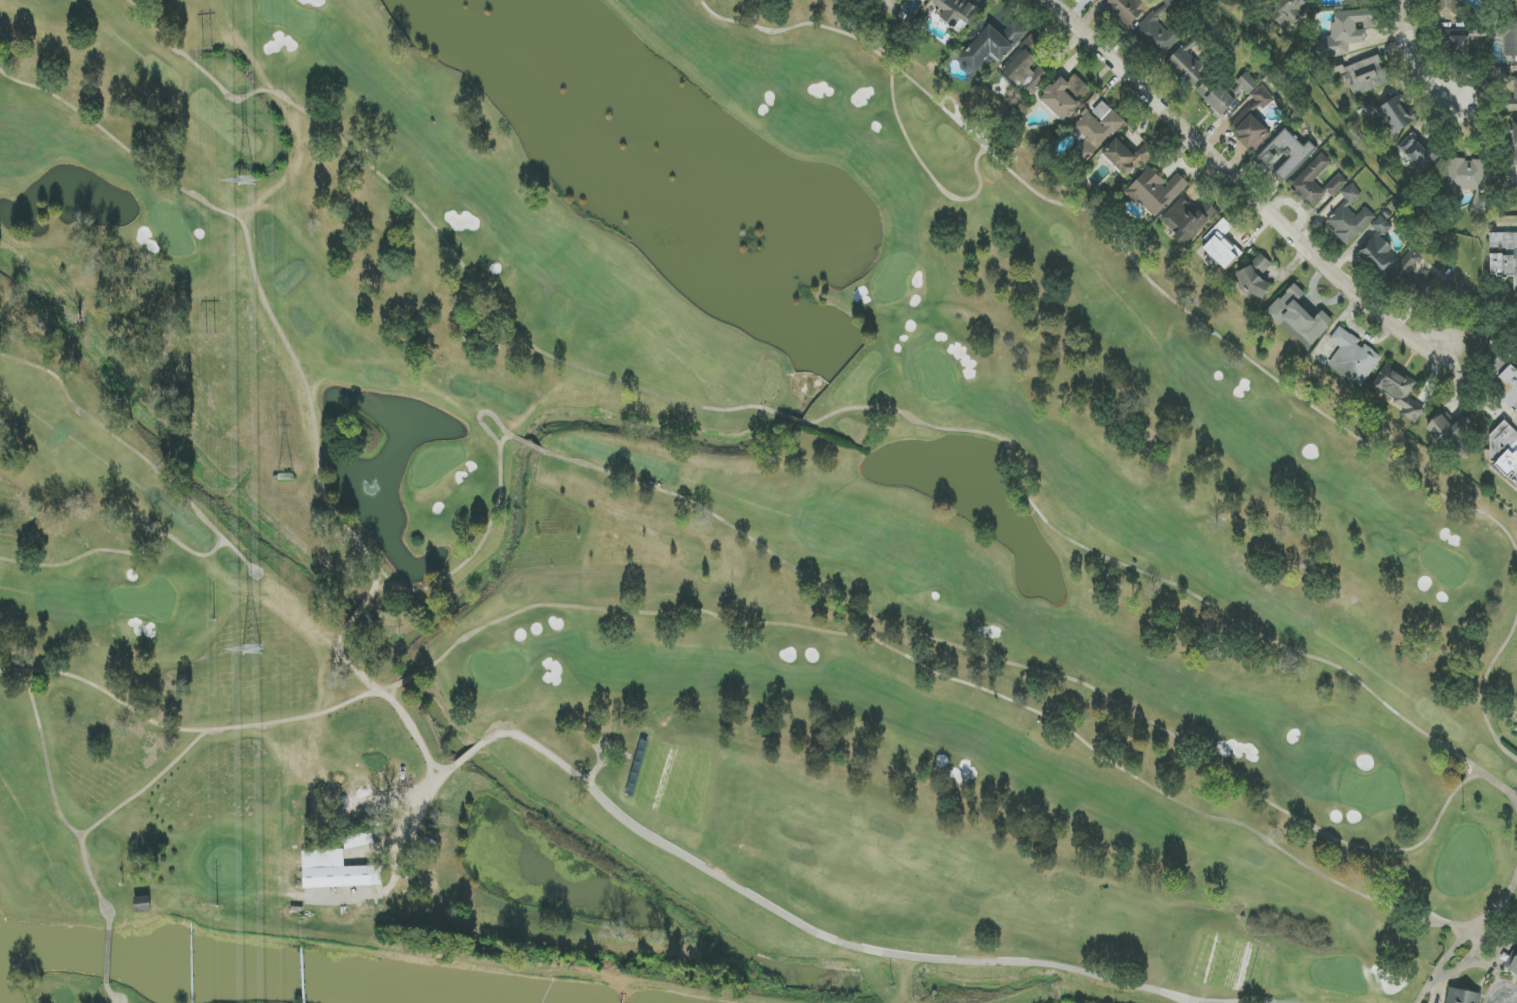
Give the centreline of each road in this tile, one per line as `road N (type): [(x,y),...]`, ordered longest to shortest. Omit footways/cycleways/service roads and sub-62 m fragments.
road 1 (residential): [(1443,346),(1400,330),(1043,0)]
road 2 (residential): [(1457,110),(1418,71),(1405,0)]

